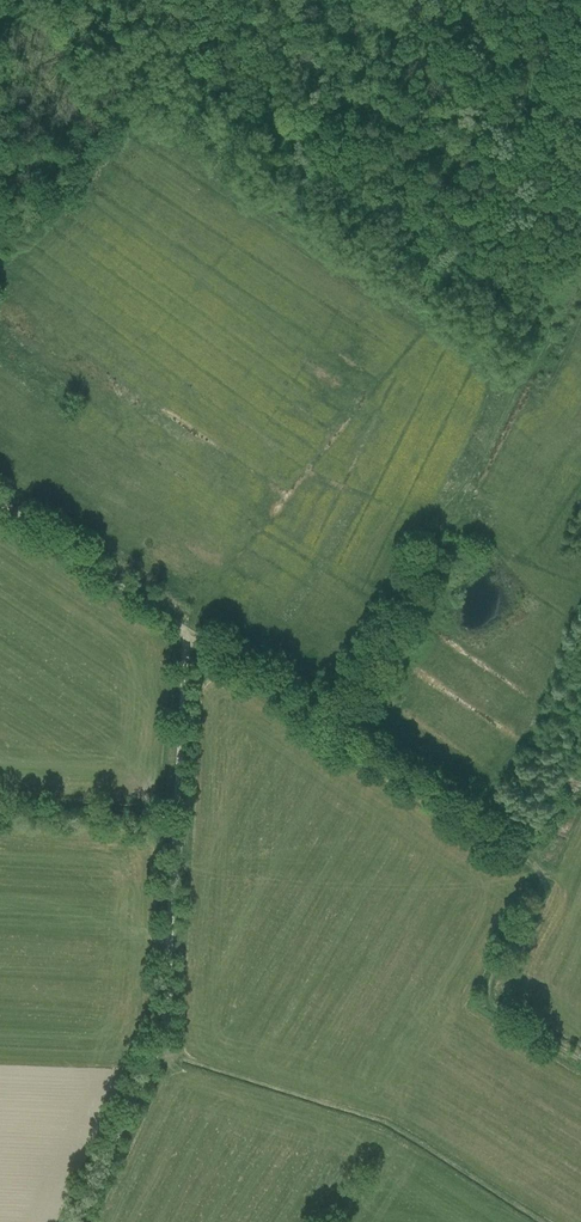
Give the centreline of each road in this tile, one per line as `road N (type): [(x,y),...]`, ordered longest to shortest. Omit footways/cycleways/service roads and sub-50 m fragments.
road 1 (unclassified): [(76,1221),(165,1027),(188,631)]
road 2 (track): [(580,257),(345,737)]
road 3 (track): [(345,737),(544,872),(545,884),(493,978),(491,999),(501,1013),(580,1060)]
road 4 (track): [(0,503),(345,737)]

